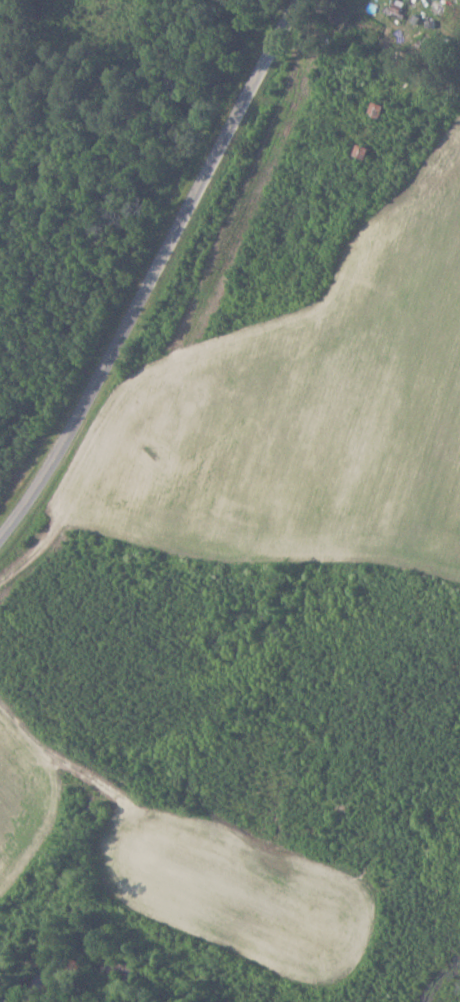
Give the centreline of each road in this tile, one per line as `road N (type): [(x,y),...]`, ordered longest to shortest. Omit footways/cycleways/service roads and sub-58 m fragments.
road 1 (residential): [(0,538),(67,443),(307,0)]

